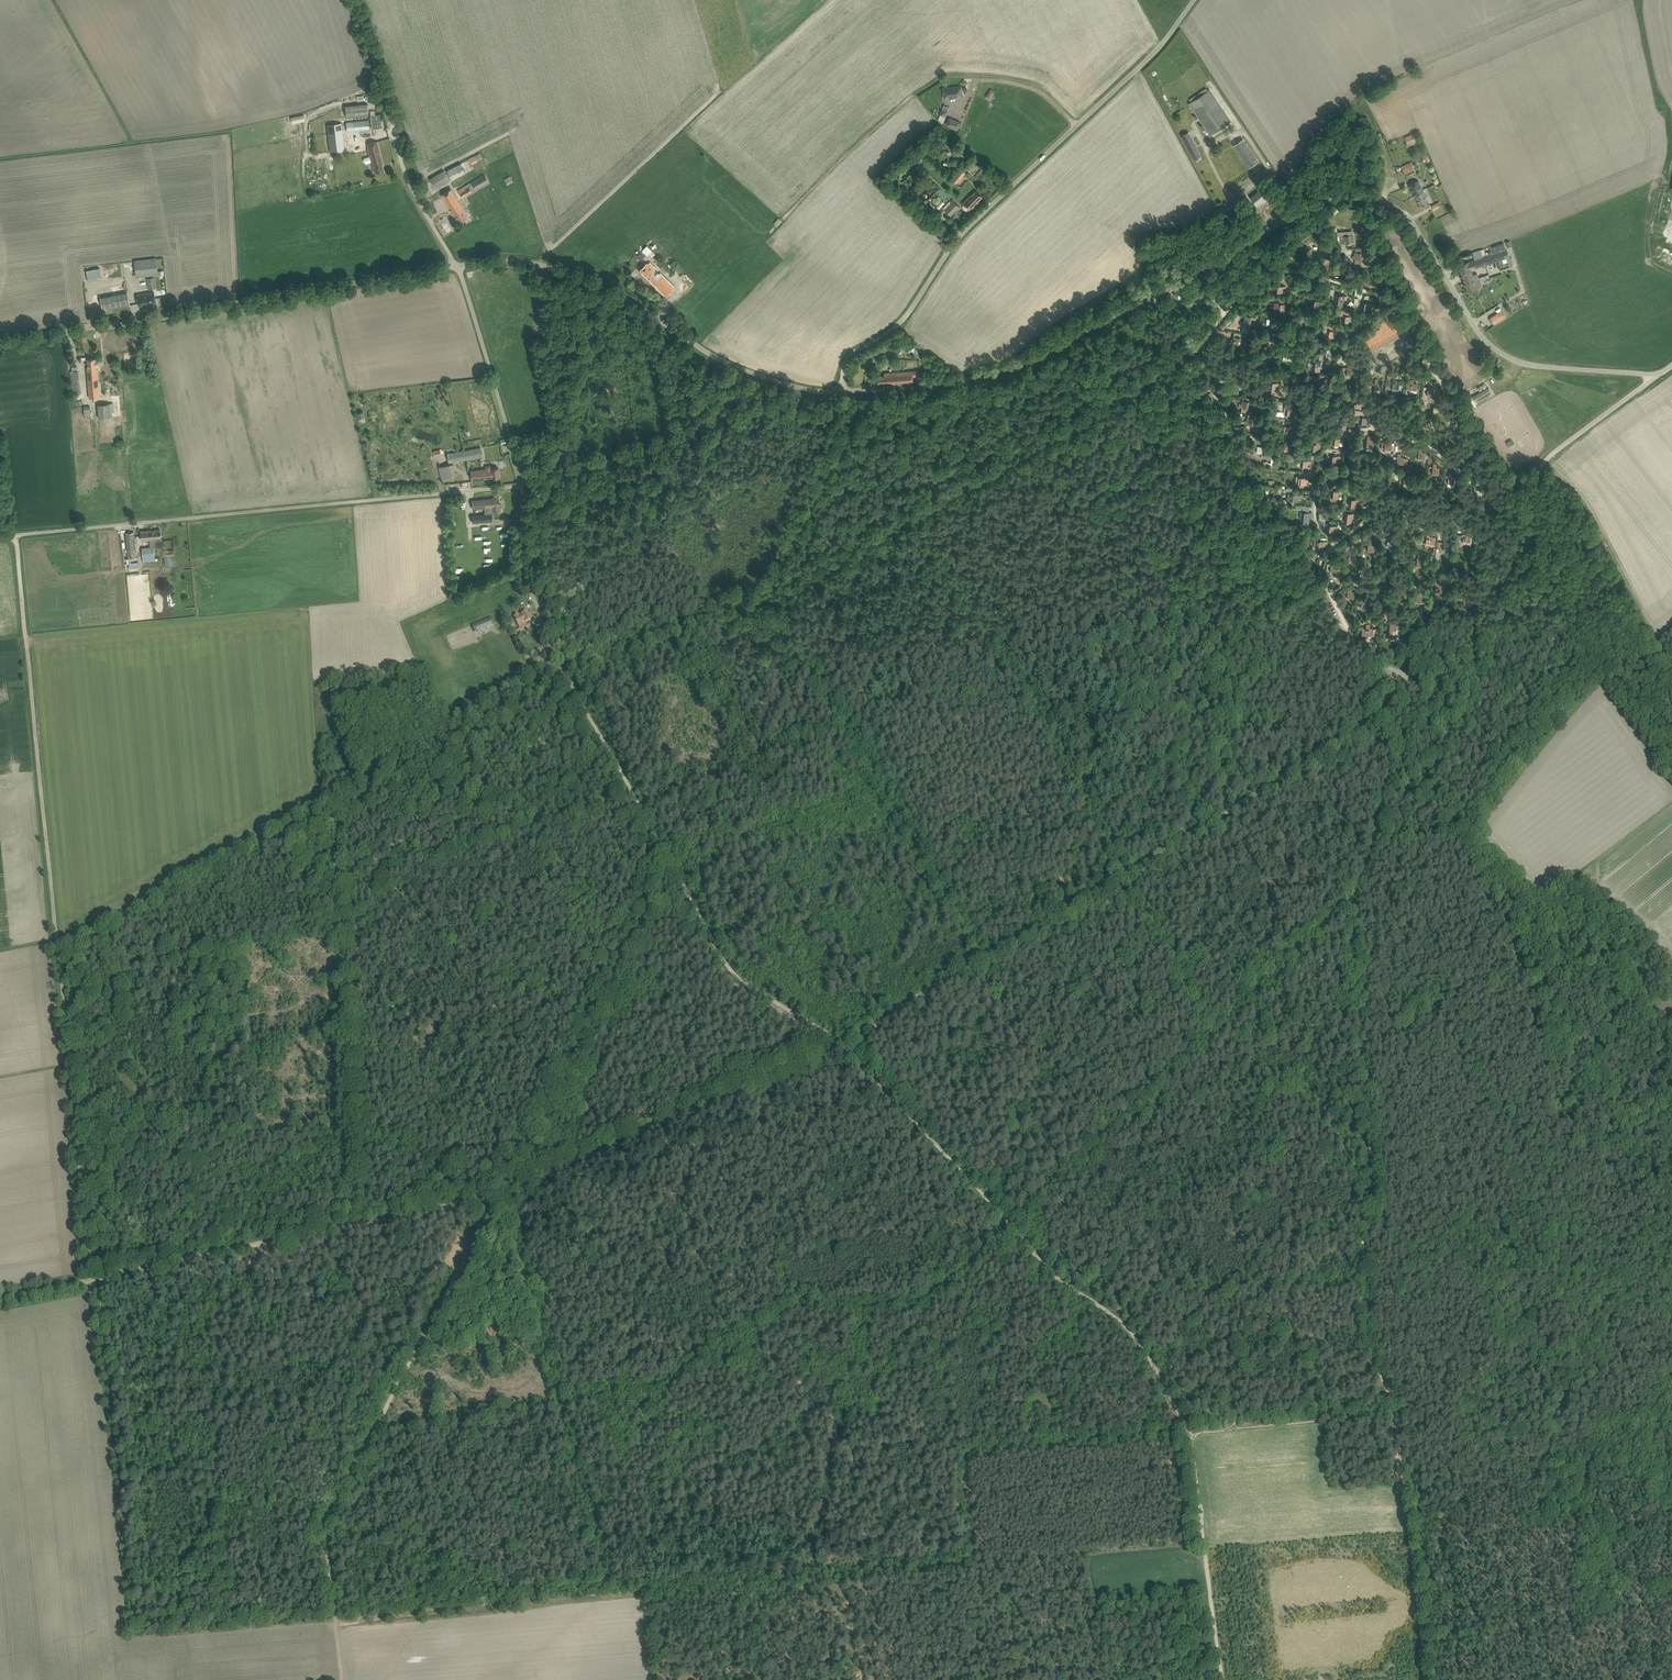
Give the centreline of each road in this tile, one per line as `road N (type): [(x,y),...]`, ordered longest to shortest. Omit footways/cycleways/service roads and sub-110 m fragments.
road 1 (track): [(1075,1439),(969,1453),(969,1559),(336,1624)]
road 2 (track): [(1428,1679),(1396,1404),(1368,1345),(1361,1248),(1376,1201),(1347,901)]
road 3 (track): [(89,1278),(16,533)]
road 4 (track): [(1382,714),(1356,737),(839,1043)]
road 5 (unclassified): [(1152,294),(1321,200),(1358,195),(1408,218),(1498,351),(1540,366),(1659,375)]
road 6 (unclassified): [(843,391),(852,352),(900,322),(963,232),(1139,67),(1194,0)]
road 7 (unclassified): [(524,483),(0,534)]
road 8 (track): [(0,1296),(501,1193)]
road 9 (unclassified): [(0,342),(457,265)]
road 10 (unclassified): [(457,265),(515,260),(563,271),(627,299),(732,365),(796,387),(843,391)]
road 11 (track): [(839,1043),(501,1193)]
road 12 (track): [(916,516),(1180,362),(1205,337)]
road 13 (unclassified): [(843,391),(992,373),(1152,294)]
road 14 (track): [(58,948),(328,801)]
road 15 (track): [(1009,1220),(1046,1266),(1136,1334),(1189,1431)]
road 16 (track): [(335,1612),(326,1519),(413,1359)]
road 17 (track): [(524,483),(783,402)]
road 18 (track): [(672,864),(723,963),(839,1043)]
road 19 (track): [(1220,1679),(1189,1431)]
road 20 (track): [(1009,1220),(839,1043)]
road 21 (track): [(1671,661),(1656,648),(1574,492),(1542,465)]
road 22 (unclassified): [(524,483),(457,265)]
road 23 (track): [(566,667),(672,864)]
road 24 (unclassified): [(1415,686),(1471,652),(1498,619),(1523,567),(1531,517)]
road 25 (track): [(523,476),(601,345),(650,313)]
road 26 (track): [(566,667),(762,607)]
road 27 (track): [(877,778),(774,601)]
road 28 (unclassified): [(1531,517),(1542,465),(1659,375)]
road 29 (track): [(987,959),(884,788)]
road 30 (track): [(413,1359),(501,1193)]
road 31 (unclassified): [(561,658),(529,579),(524,483)]
road 32 (track): [(762,607),(916,516)]
road 33 (unclassified): [(388,108),(406,177),(457,265)]
road 34 (track): [(1397,1408),(1236,1426)]
road 35 (track): [(1347,901),(1376,847),(1388,790),(1411,758)]
road 36 (track): [(328,801),(447,734)]
road 37 (track): [(447,734),(566,667)]
road 38 (track): [(1411,758),(1453,701),(1471,652)]

